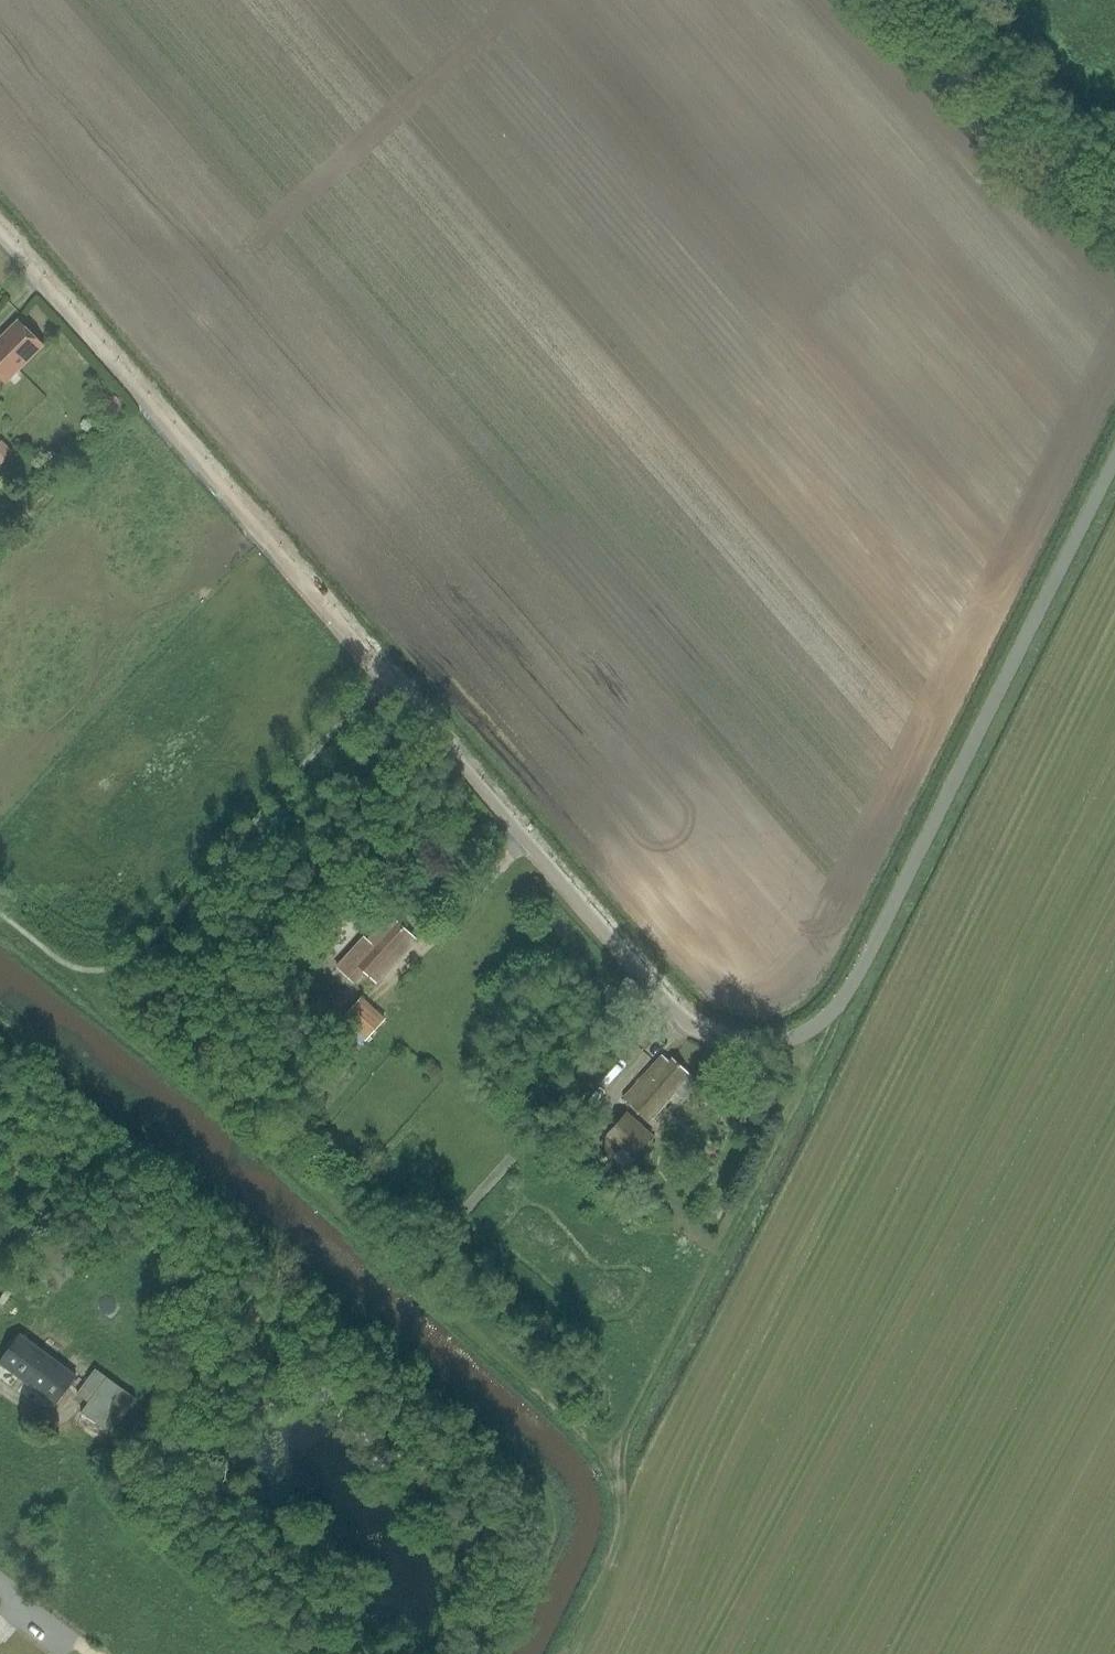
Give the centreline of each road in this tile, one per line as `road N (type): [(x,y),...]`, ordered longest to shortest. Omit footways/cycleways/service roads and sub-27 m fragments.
road 1 (unclassified): [(1114,458),(845,1004),(804,1034),(757,1045),(695,1032),(671,1017),(0,242)]
road 2 (tertiary): [(1114,217),(988,106),(890,0)]

